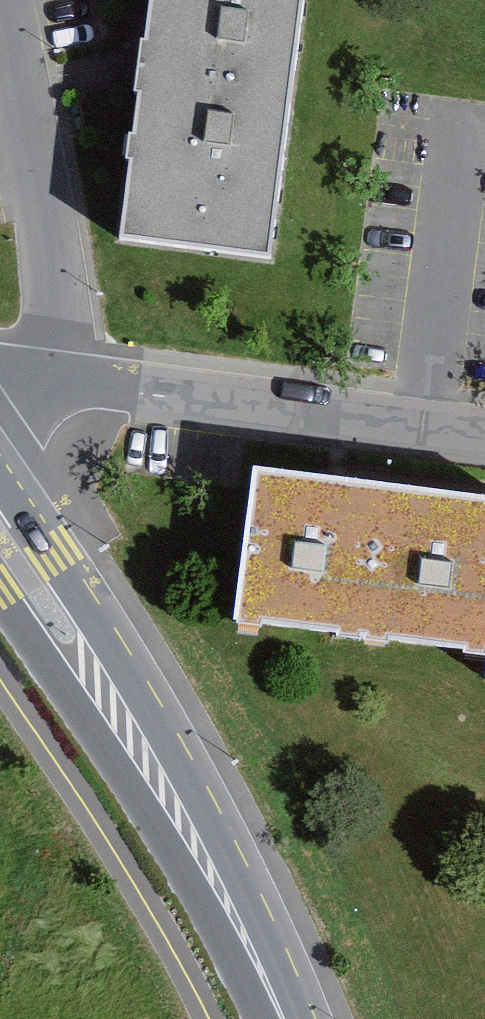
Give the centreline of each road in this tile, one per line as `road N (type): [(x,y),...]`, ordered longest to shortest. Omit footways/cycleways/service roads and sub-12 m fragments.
road 1 (primary): [(275,1002),(198,801),(0,473)]
road 2 (primary): [(0,600),(275,1002)]
road 3 (residential): [(58,384),(484,440)]
road 4 (residential): [(0,4),(42,204),(58,384)]

